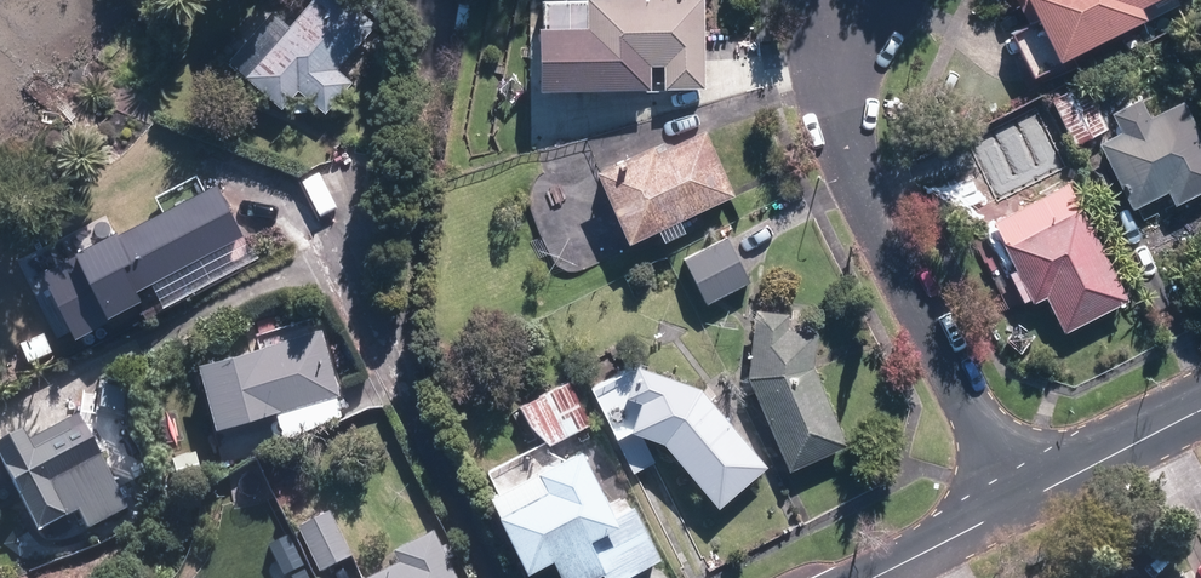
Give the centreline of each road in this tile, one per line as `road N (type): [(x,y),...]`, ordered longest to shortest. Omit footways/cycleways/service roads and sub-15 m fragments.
road 1 (residential): [(847,0),(835,87),(847,151),(1018,504)]
road 2 (residential): [(1018,504),(1200,411)]
road 3 (residential): [(871,577),(1018,504)]

